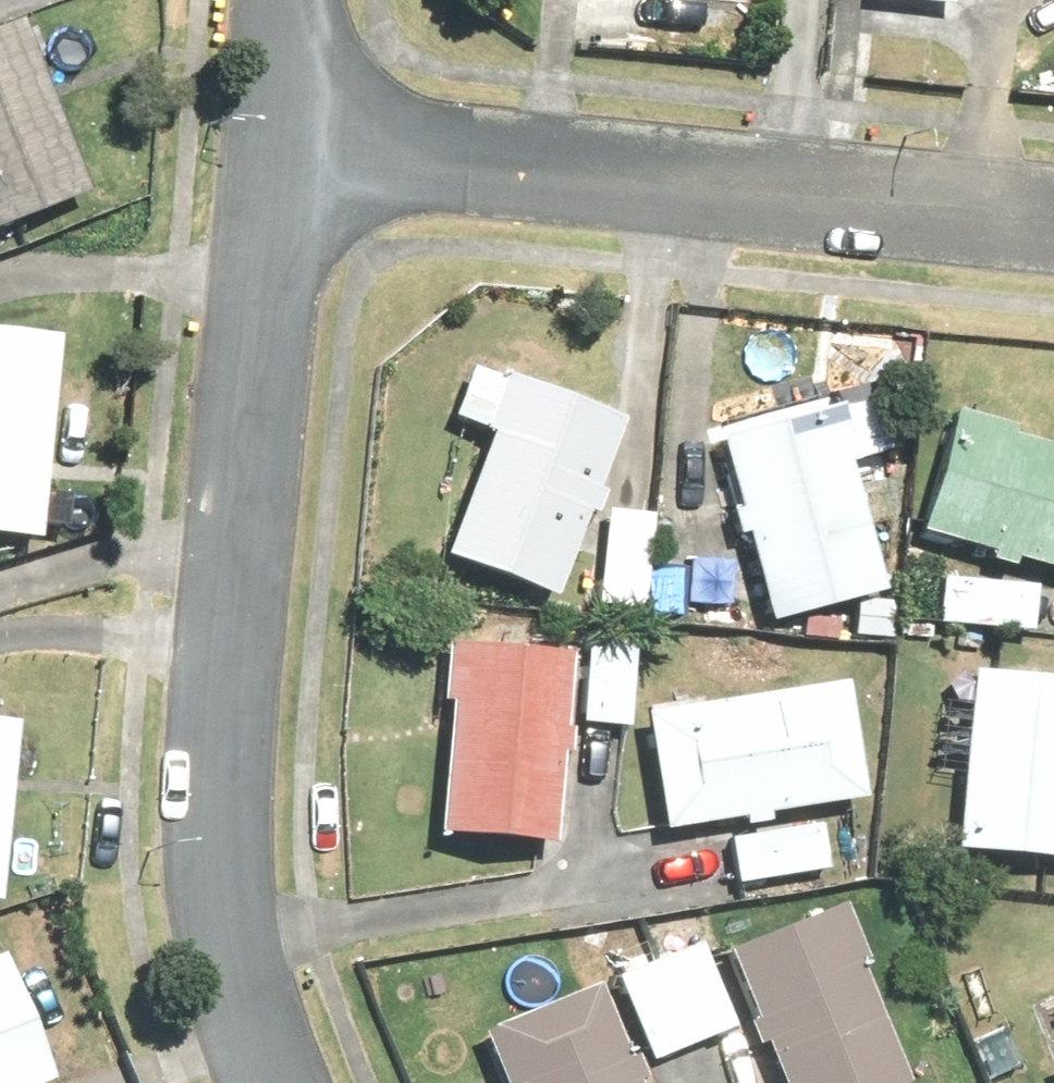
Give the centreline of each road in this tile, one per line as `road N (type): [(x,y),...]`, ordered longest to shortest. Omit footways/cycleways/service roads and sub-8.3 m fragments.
road 1 (residential): [(277,130),(213,888),(275,1082)]
road 2 (residential): [(277,130),(1053,219)]
road 3 (residential): [(283,0),(277,130)]

